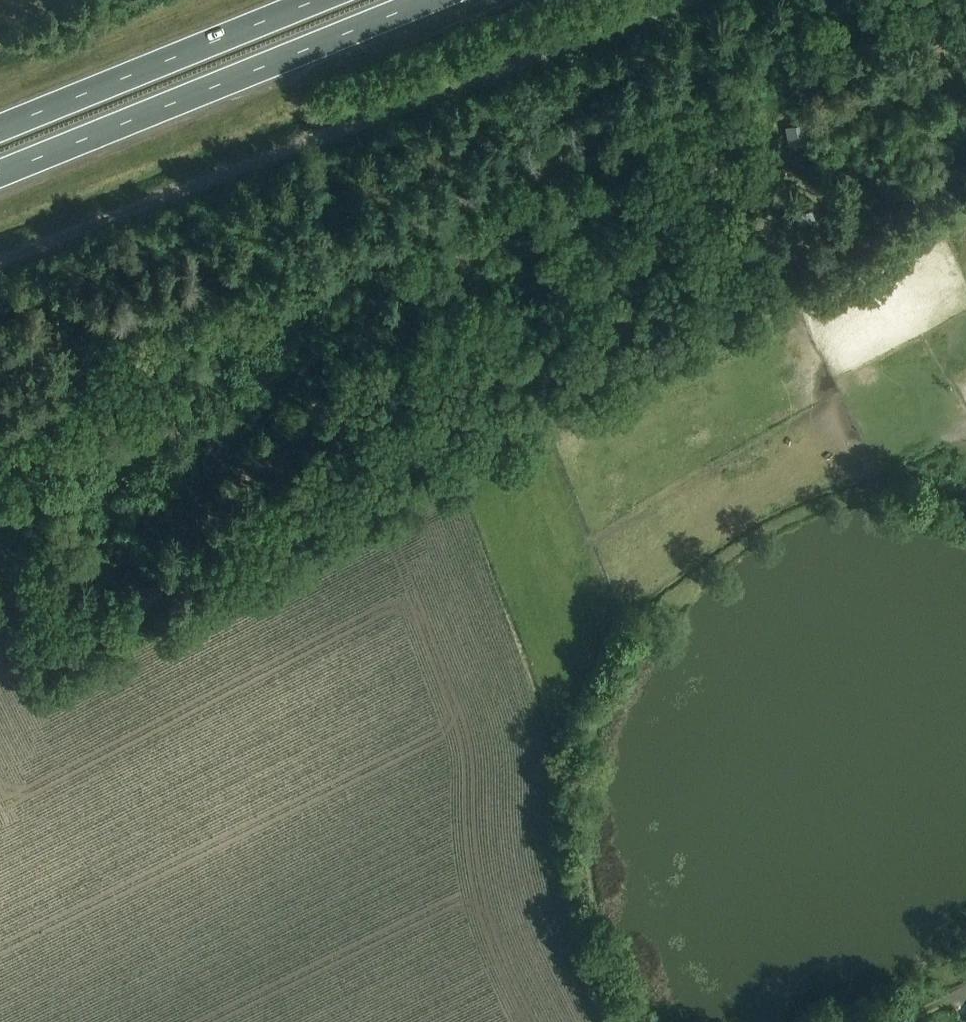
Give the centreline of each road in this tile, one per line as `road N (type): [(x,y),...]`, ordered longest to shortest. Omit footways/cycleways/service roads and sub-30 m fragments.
road 1 (track): [(681,0),(0,256)]
road 2 (trunk): [(0,176),(436,0)]
road 3 (trunk): [(317,0),(0,128)]

